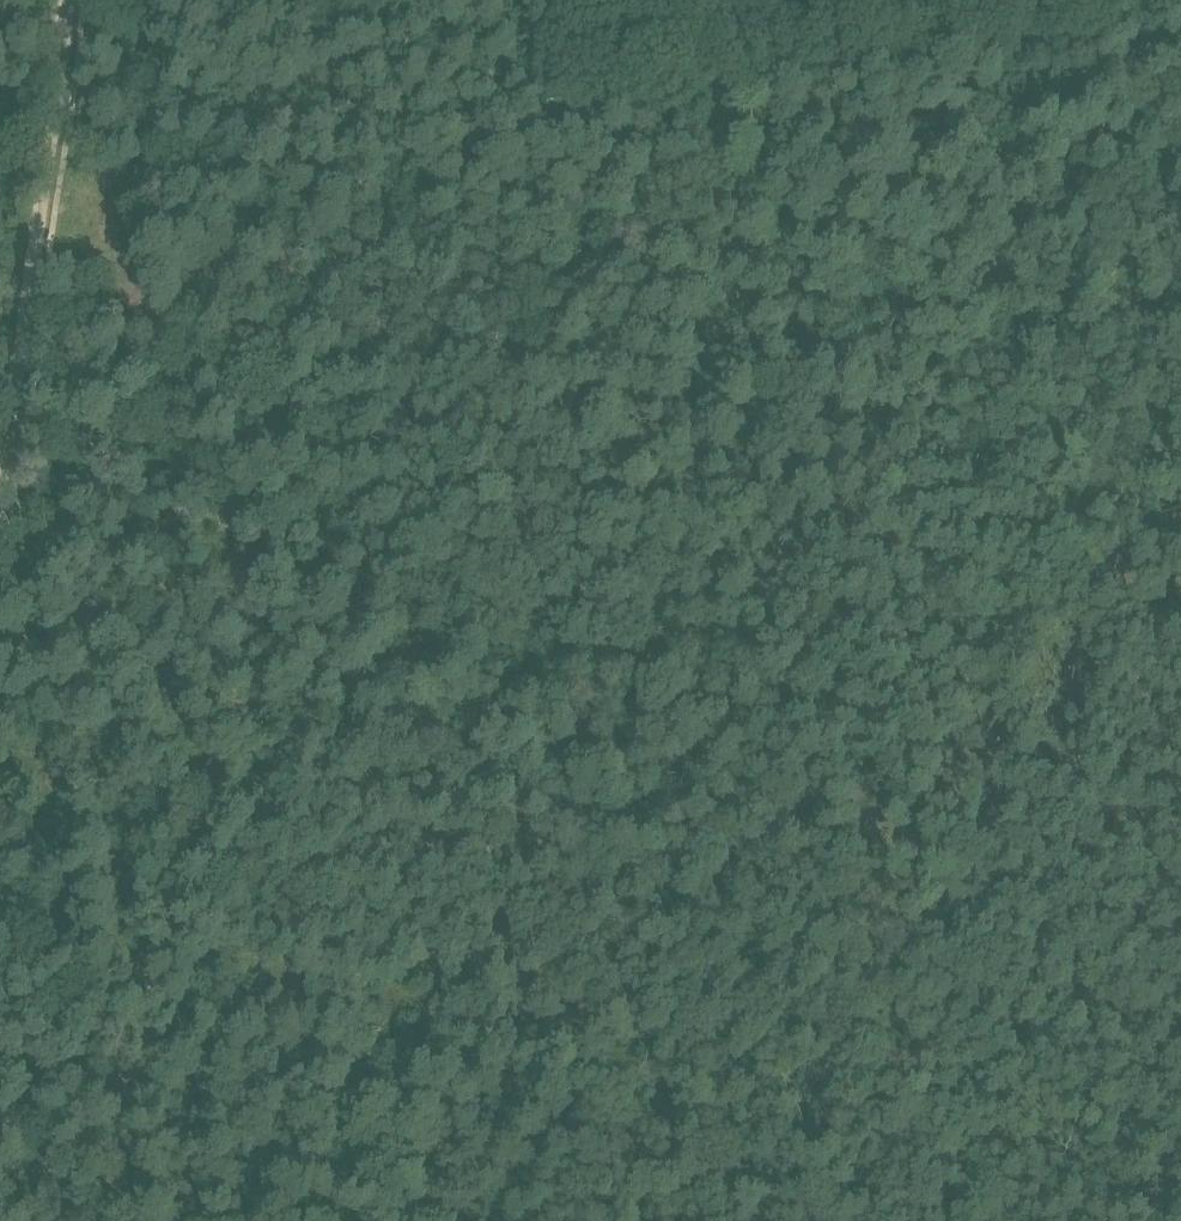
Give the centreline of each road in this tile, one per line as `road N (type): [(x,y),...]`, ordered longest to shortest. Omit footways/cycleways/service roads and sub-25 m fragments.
road 1 (track): [(0,533),(68,83),(69,0)]

